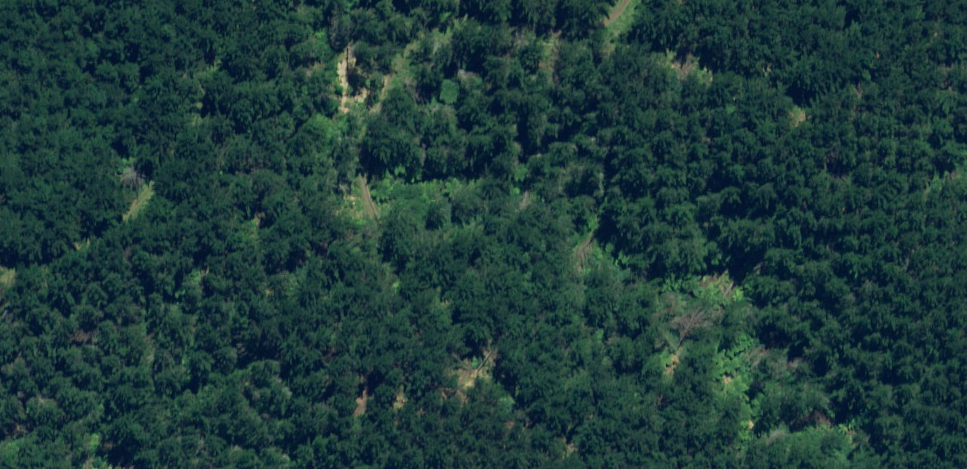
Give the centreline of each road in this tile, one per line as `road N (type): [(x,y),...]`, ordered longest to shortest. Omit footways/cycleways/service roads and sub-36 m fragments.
road 1 (track): [(588,468),(437,283),(382,160),(378,133),(400,87),(431,63),(477,43),(585,19),(608,0)]
road 2 (track): [(255,0),(142,189),(80,243),(0,286)]

